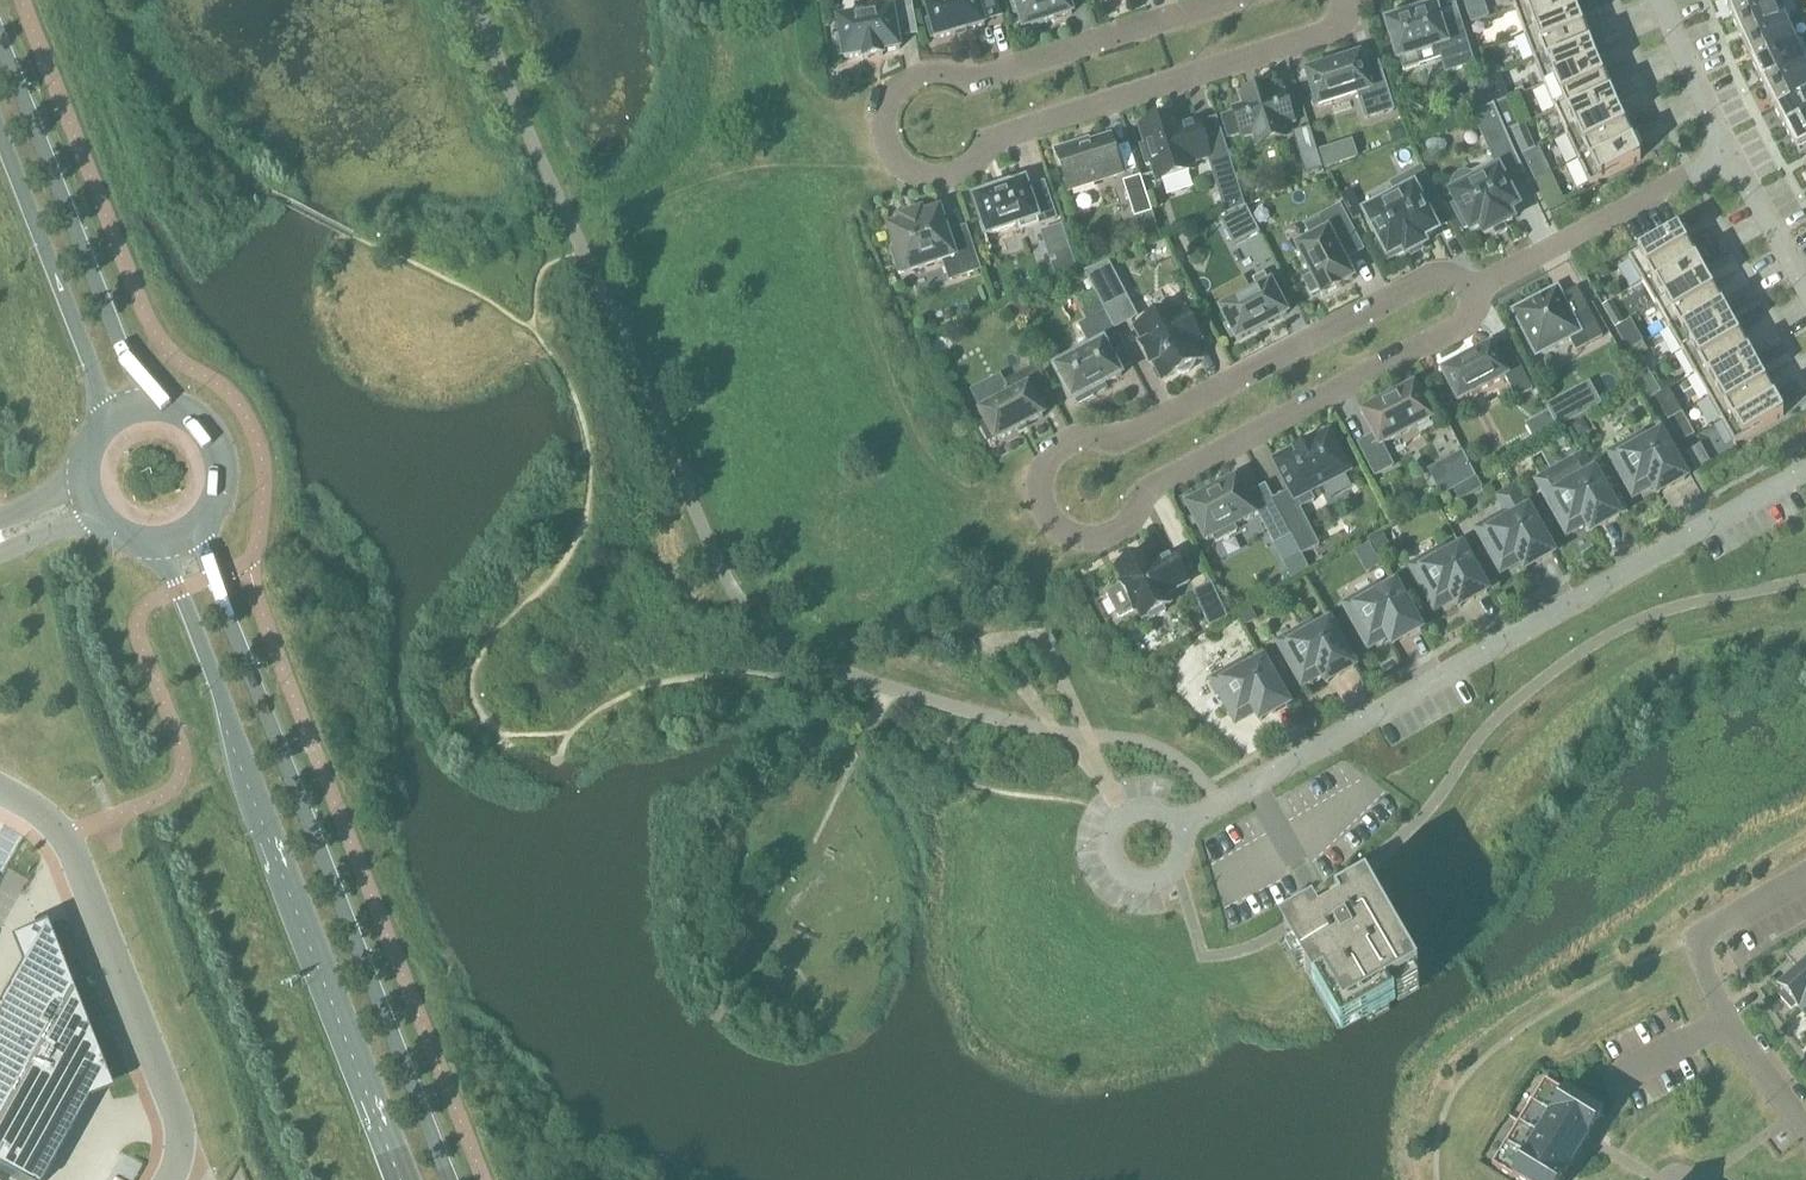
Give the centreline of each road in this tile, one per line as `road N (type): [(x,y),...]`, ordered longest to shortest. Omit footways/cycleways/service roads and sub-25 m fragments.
road 1 (residential): [(1477,288),(1425,279),(1131,433),(1065,442),(1041,472),(1044,510),(1069,534),(1118,532),(1153,486),(1461,329)]
road 2 (residential): [(1222,0),(977,78),(913,78),(886,113),(888,142),(920,175),(960,173),(996,141),(1318,36),(1358,0)]
road 3 (residential): [(1177,827),(1805,472)]
road 4 (secondary): [(451,1179),(197,525)]
road 5 (secondary): [(152,542),(212,675),(399,1179)]
road 6 (unclassified): [(0,789),(66,838),(175,1109),(180,1147),(168,1179)]
road 7 (secondary): [(147,405),(0,38)]
road 8 (residential): [(1805,873),(1694,937),(1728,1020),(1805,1129)]
road 9 (secondary): [(0,133),(105,423)]
road 10 (residential): [(1477,288),(1729,157)]
road 11 (residential): [(1729,157),(1664,0)]
road 12 (secondary): [(197,525),(213,506),(220,458),(193,418),(147,405)]
road 13 (residential): [(1805,291),(1729,157)]
road 14 (residential): [(1177,827),(1141,809),(1115,825),(1113,857),(1134,878),(1150,879)]

